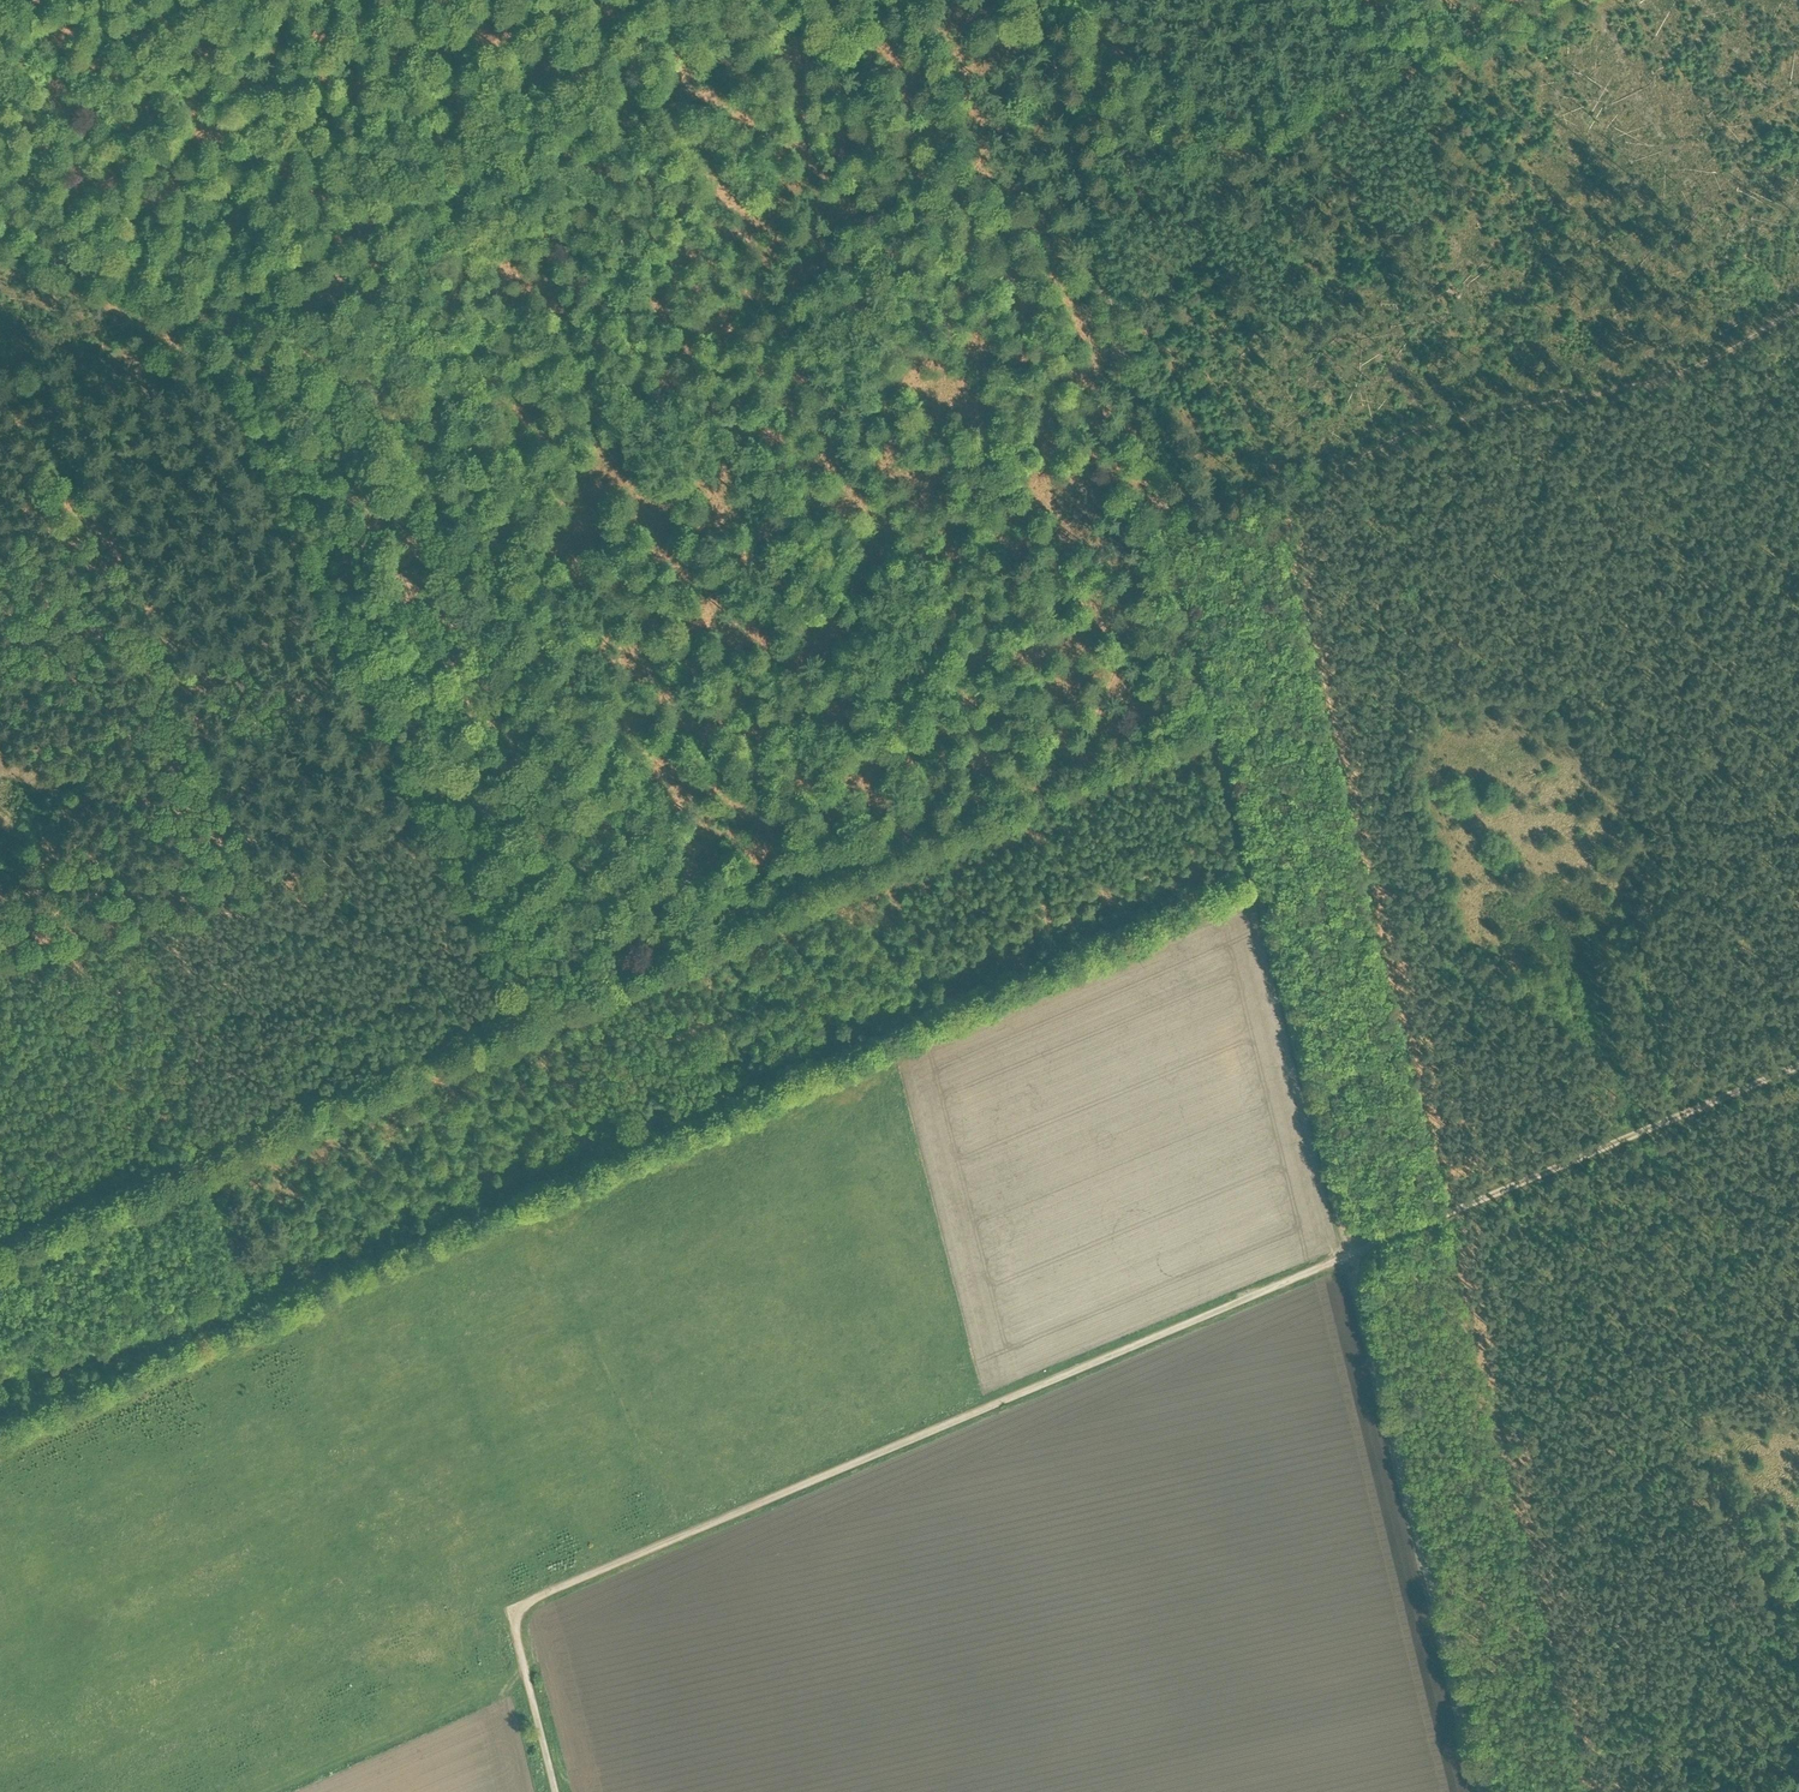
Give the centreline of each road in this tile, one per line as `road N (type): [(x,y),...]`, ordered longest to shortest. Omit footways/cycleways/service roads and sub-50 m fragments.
road 1 (track): [(902,0),(199,343),(510,1020)]
road 2 (track): [(1479,1791),(1252,871)]
road 3 (track): [(1174,563),(1072,766),(1049,786),(445,1050)]
road 4 (track): [(1798,305),(1720,353),(1458,417),(1248,510),(1202,534),(1174,563)]
road 5 (track): [(1174,563),(1035,0)]
road 6 (track): [(0,432),(199,343),(283,0)]
road 7 (track): [(1252,871),(1174,563)]
road 8 (track): [(445,1050),(206,1155)]
road 9 (track): [(206,1155),(0,1243)]

